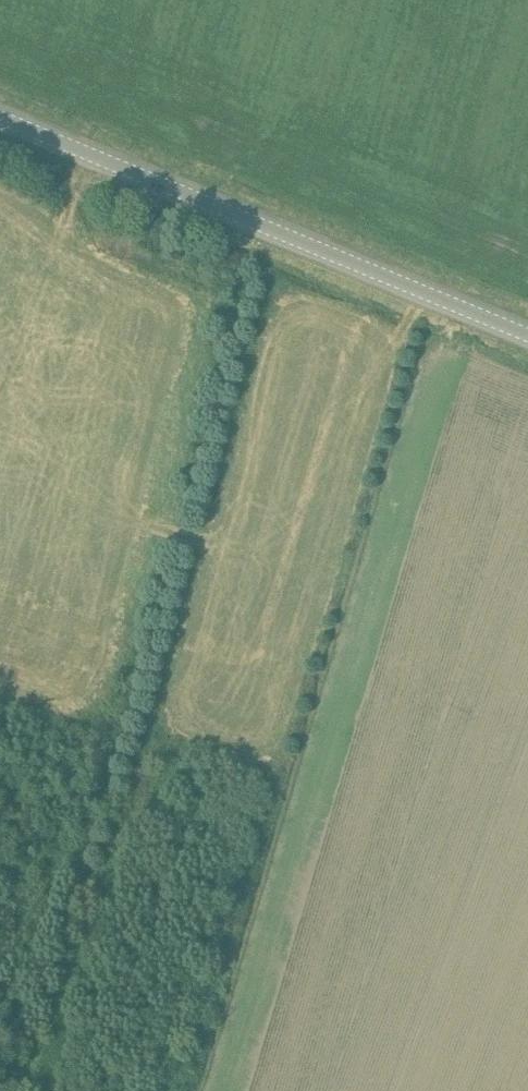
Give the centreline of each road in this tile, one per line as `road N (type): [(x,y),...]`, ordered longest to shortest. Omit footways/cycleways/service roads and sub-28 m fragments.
road 1 (tertiary): [(527,326),(0,114)]

